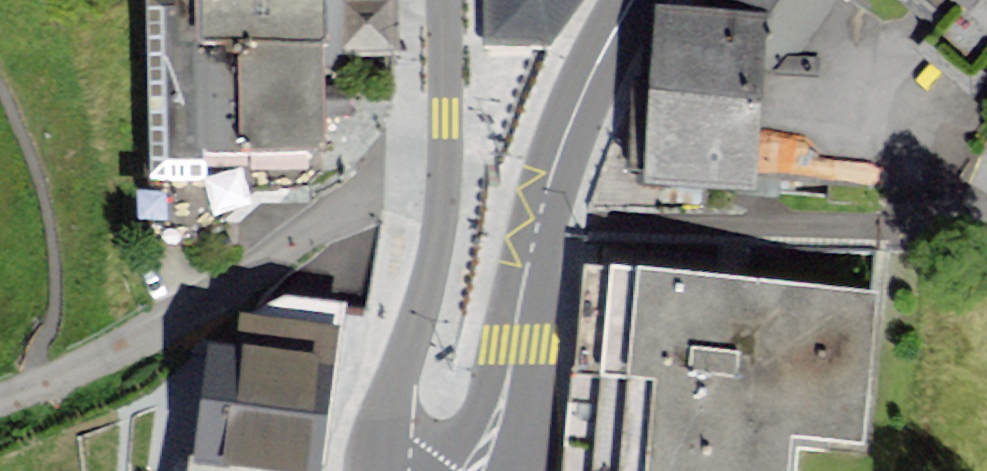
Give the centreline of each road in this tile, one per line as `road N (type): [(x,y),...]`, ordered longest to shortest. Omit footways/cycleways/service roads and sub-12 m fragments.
road 1 (residential): [(0,400),(190,313),(384,176),(444,176)]
road 2 (secondary): [(633,0),(565,130),(537,210),(494,470)]
road 3 (secondary): [(444,176),(431,278),(392,412),(384,470)]
road 4 (secondary): [(443,0),(444,176)]

